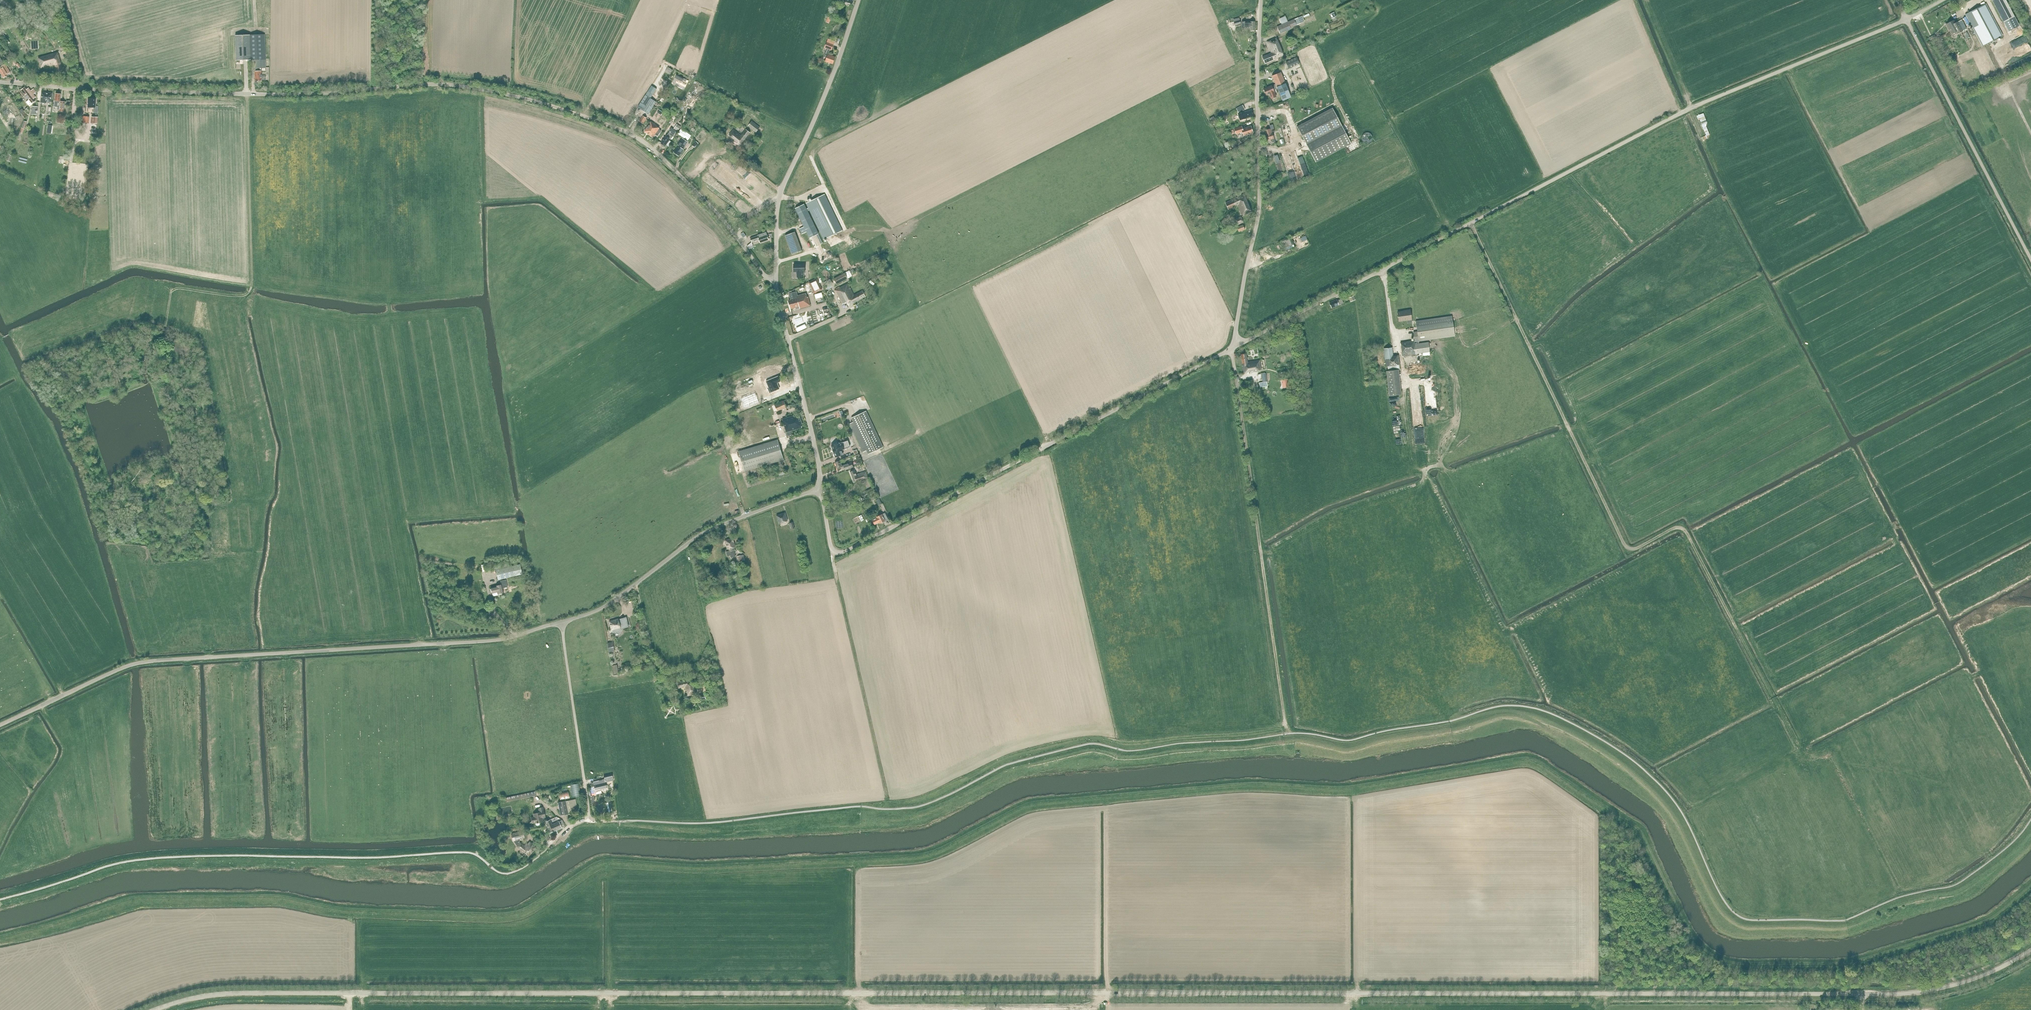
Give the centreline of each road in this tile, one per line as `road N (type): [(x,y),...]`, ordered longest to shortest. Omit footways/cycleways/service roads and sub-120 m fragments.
road 1 (unclassified): [(153,1009),(246,993),(1895,994),(1956,985),(2030,950)]
road 2 (track): [(1512,763),(1339,788),(1232,784),(1033,803),(912,855),(686,865),(603,860),(503,913),(348,909),(271,895),(143,896),(0,935)]
road 3 (unclassified): [(0,725),(138,663),(508,638),(597,611),(703,533),(820,489)]
road 4 (unclassified): [(775,279),(644,142),(525,99),(446,84),(276,94),(0,82)]
road 5 (unclassified): [(1236,342),(1696,106),(1906,20)]
road 6 (track): [(1799,748),(1685,531),(1626,546),(1470,224)]
road 7 (track): [(1512,763),(1534,759),(1640,828),(1700,951),(1723,963),(1855,961),(1985,921),(2030,883)]
road 8 (unclassified): [(834,552),(1236,342)]
road 9 (track): [(1287,734),(1231,349)]
road 10 (unclassified): [(1236,342),(1259,207),(1261,0)]
road 11 (track): [(163,335),(173,290),(243,296),(251,286),(246,94)]
road 12 (unclassified): [(775,279),(780,191),(859,0)]
road 13 (unclassified): [(2030,259),(1906,20)]
road 14 (unclassified): [(820,489),(775,279)]

